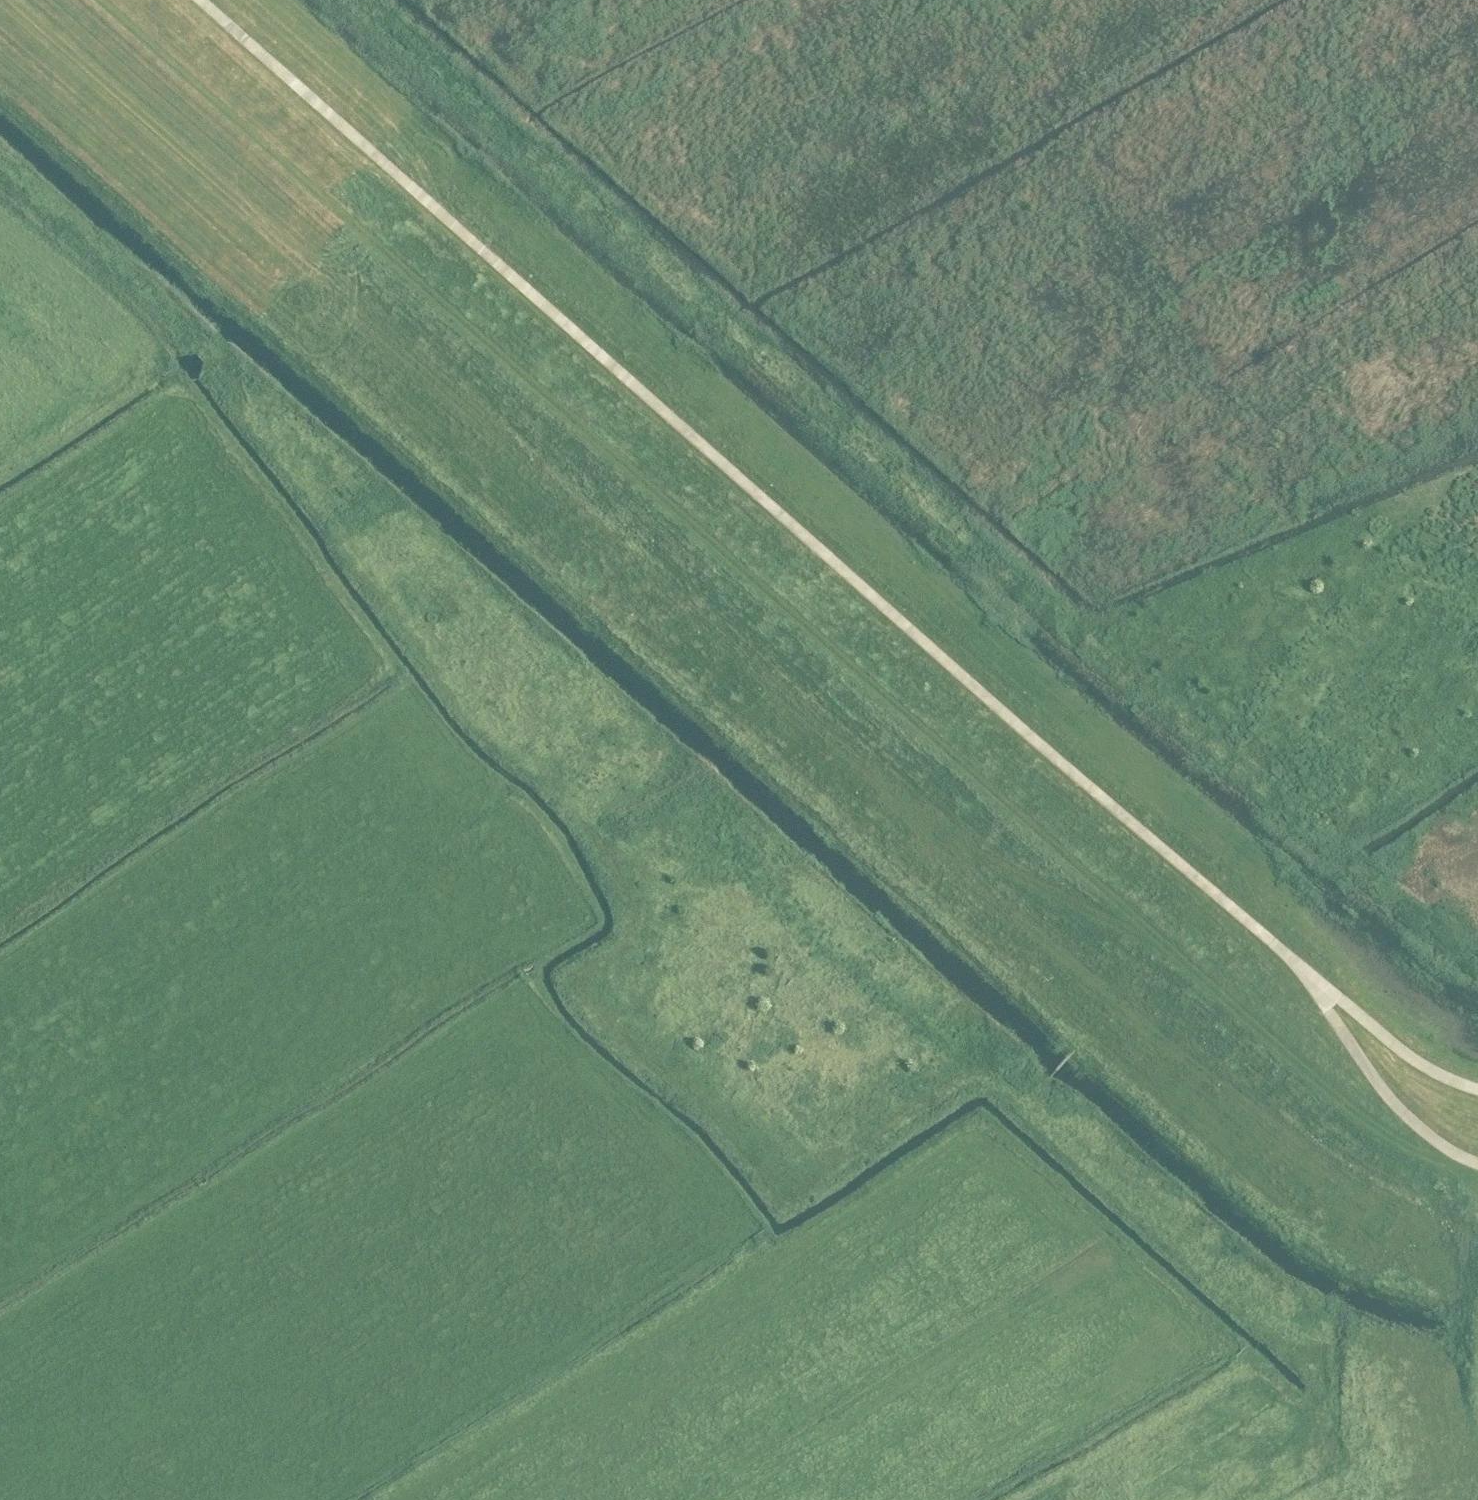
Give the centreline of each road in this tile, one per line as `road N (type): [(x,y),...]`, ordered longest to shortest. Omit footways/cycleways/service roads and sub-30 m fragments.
road 1 (track): [(102,0),(1329,1089),(1375,1126),(1477,1176)]
road 2 (track): [(971,848),(1169,947)]

